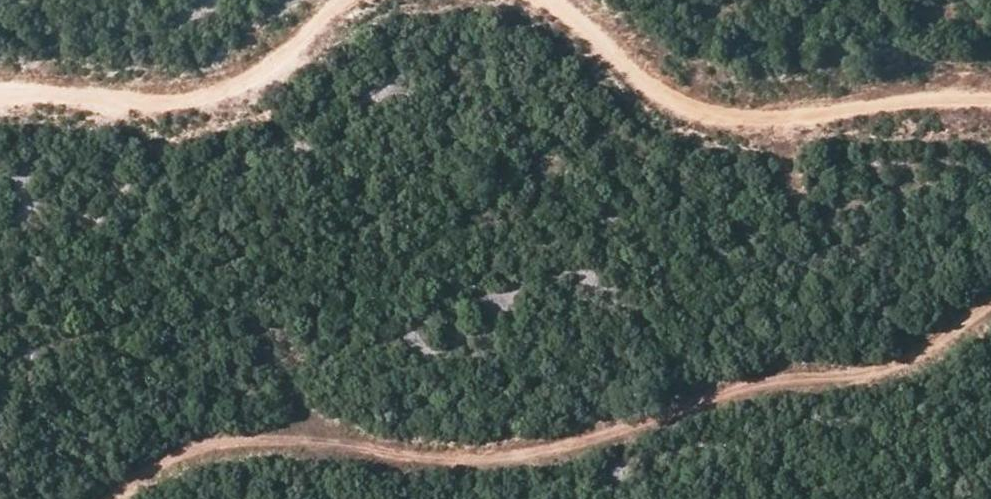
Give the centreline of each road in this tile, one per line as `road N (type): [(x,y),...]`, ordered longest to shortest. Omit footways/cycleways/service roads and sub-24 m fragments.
road 1 (track): [(130,498),(203,450),(519,463),(773,379),(908,361),(990,306)]
road 2 (track): [(990,102),(696,116),(657,96),(540,0)]
road 3 (track): [(342,0),(298,48),(221,98),(176,105),(0,95)]

